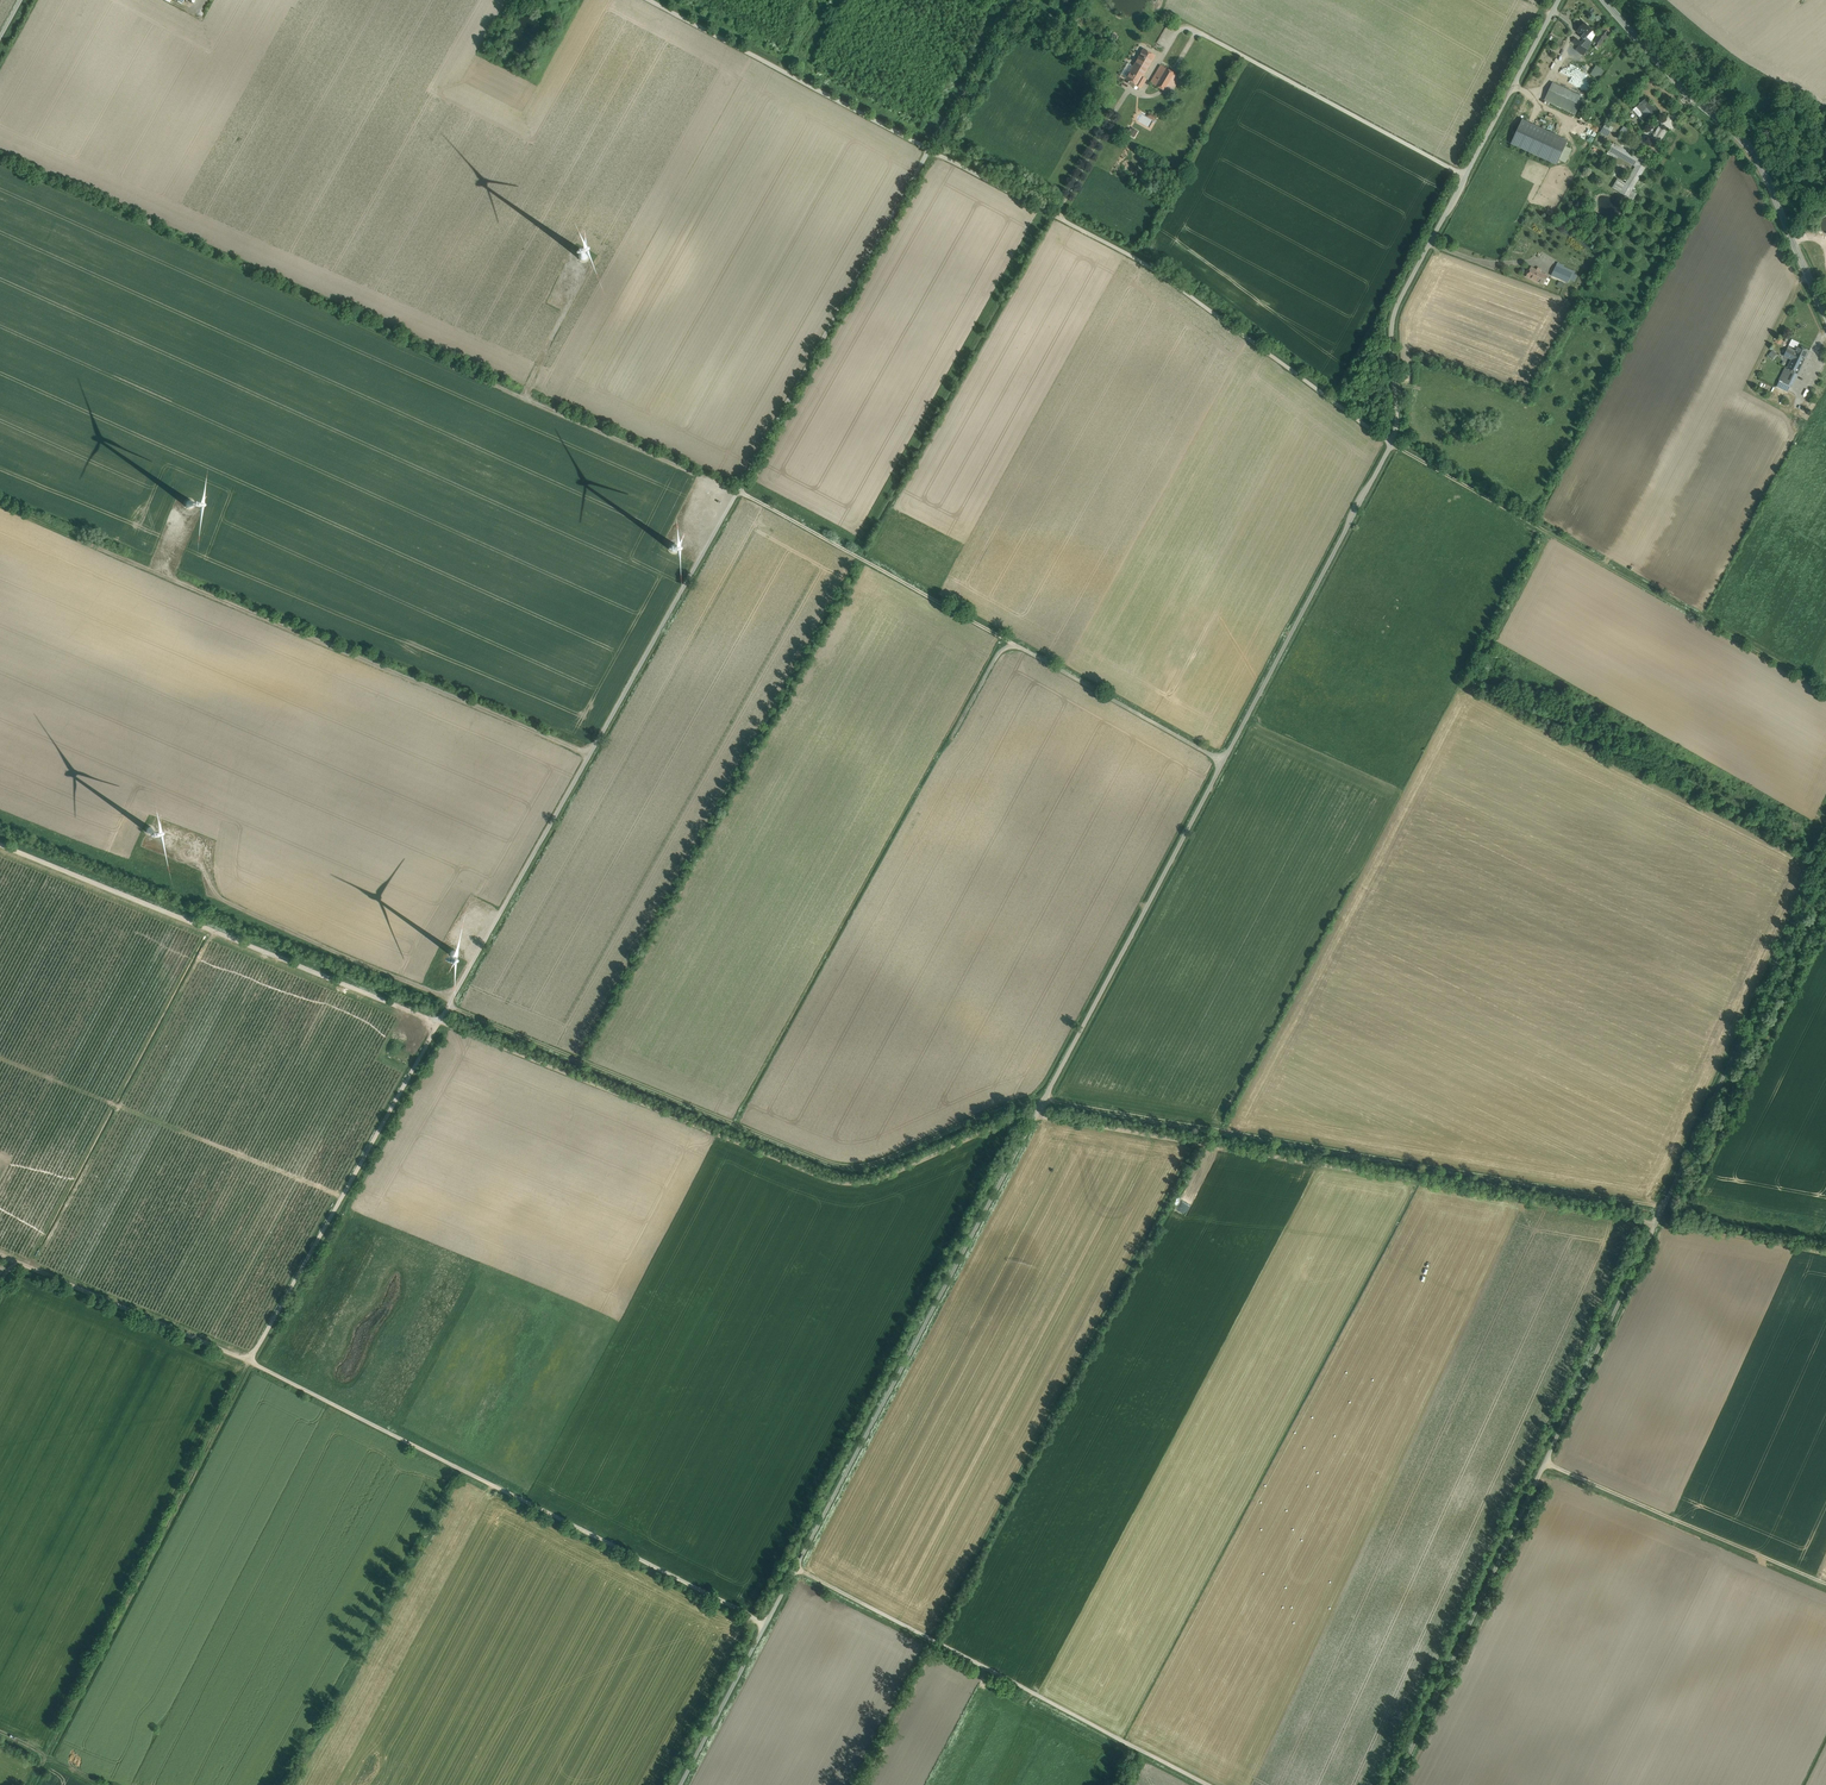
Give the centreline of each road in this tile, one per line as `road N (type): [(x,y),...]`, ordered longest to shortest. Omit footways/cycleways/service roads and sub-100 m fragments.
road 1 (track): [(1656,1224),(1035,1117),(873,1182),(847,1184),(464,1032),(444,1013),(0,840)]
road 2 (track): [(1431,241),(1394,314),(1391,443),(682,1784)]
road 3 (track): [(1011,0),(251,1367)]
road 4 (track): [(1665,1207),(1044,1099),(1013,1101),(872,1164),(847,1165),(449,1005)]
road 5 (track): [(1396,1784),(1825,859)]
road 6 (track): [(651,0),(1131,255),(1391,443)]
road 7 (track): [(764,1630),(251,1367),(14,1261)]
road 8 (track): [(743,486),(0,154)]
road 9 (track): [(0,500),(594,750)]
road 10 (track): [(30,1784),(251,1367)]
road 11 (track): [(1209,1784),(796,1567)]
road 12 (secondary): [(1825,314),(1755,154),(1605,0)]
road 13 (track): [(956,733),(1000,655),(1017,646),(1223,761)]
road 14 (track): [(741,489),(1017,646)]
road 15 (track): [(1545,1462),(1825,1582)]
road 16 (residential): [(1559,0),(1431,241)]
road 17 (track): [(1809,383),(1797,409),(1785,411),(1755,399),(1750,383),(1797,285),(1808,276)]
road 18 (track): [(1553,11),(1575,35),(1550,83),(1535,94),(1512,88)]
road 19 (track): [(1431,241),(1490,260),(1550,266)]

